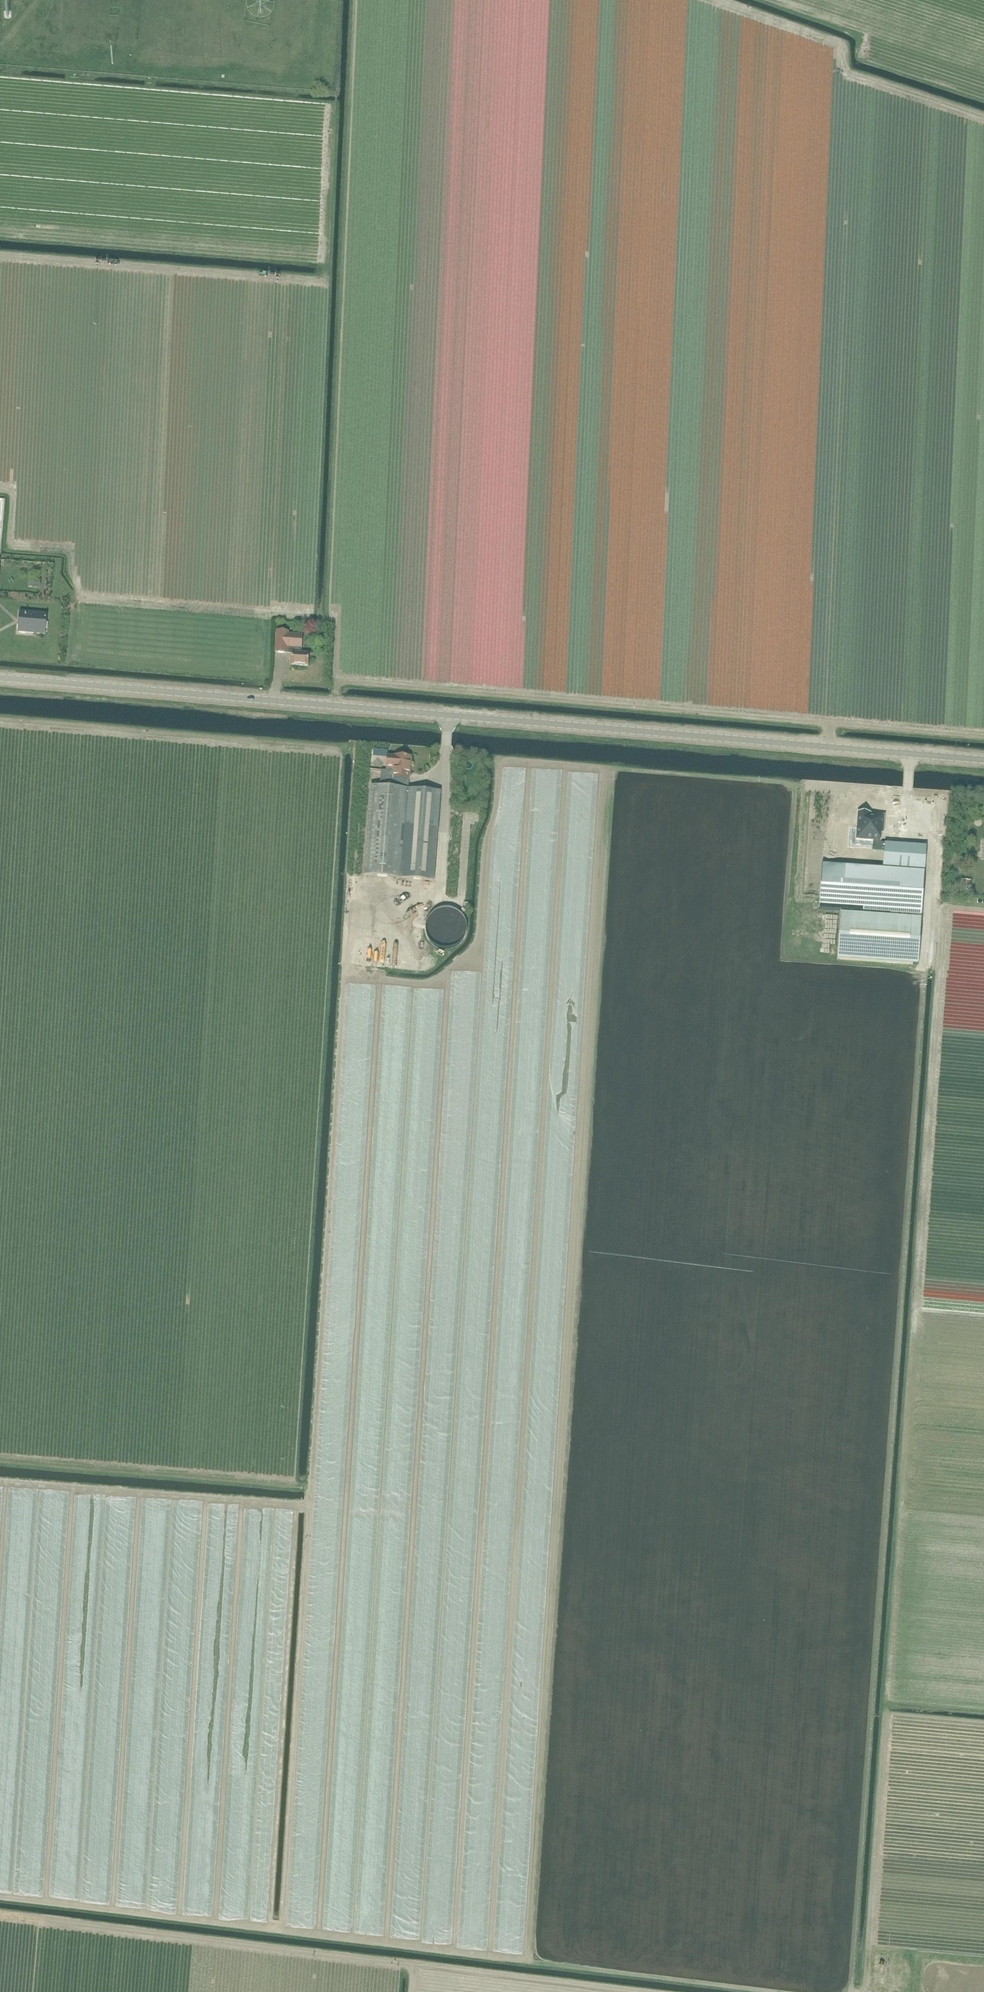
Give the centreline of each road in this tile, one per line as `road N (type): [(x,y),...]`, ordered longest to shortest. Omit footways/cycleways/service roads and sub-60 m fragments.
road 1 (unclassified): [(983,759),(0,677)]

